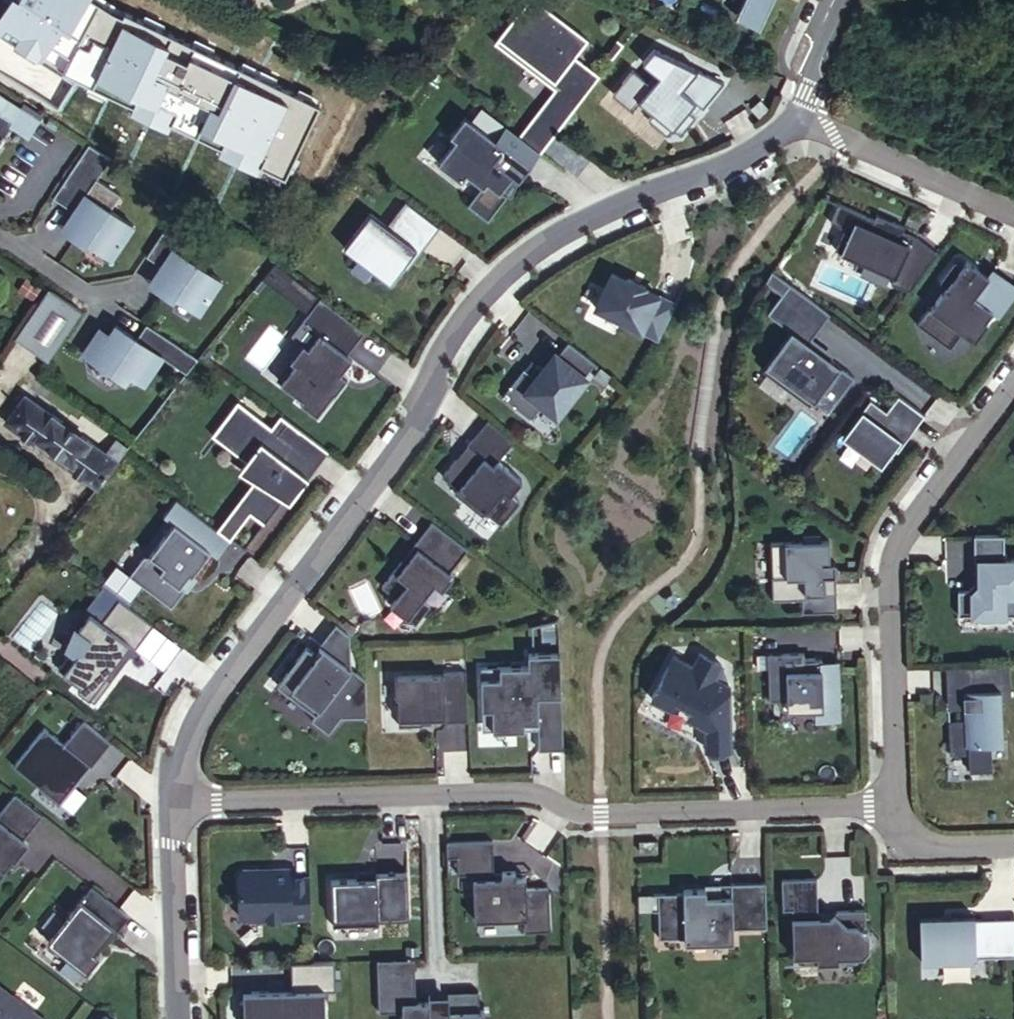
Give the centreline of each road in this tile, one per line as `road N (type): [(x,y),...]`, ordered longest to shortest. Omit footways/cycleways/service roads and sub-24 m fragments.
road 1 (residential): [(175,803),(201,714),(422,415),(456,332),(480,298),(574,225),(742,158),(795,126)]
road 2 (residential): [(175,803),(542,792),(604,813),(899,808)]
road 3 (residential): [(1013,387),(914,524),(895,568),(899,808)]
road 4 (residential): [(795,126),(826,131),(1013,213)]
road 5 (residential): [(179,1018),(175,803)]
road 6 (residential): [(842,0),(795,126)]
road 7 (residential): [(899,808),(925,840),(1013,843)]

